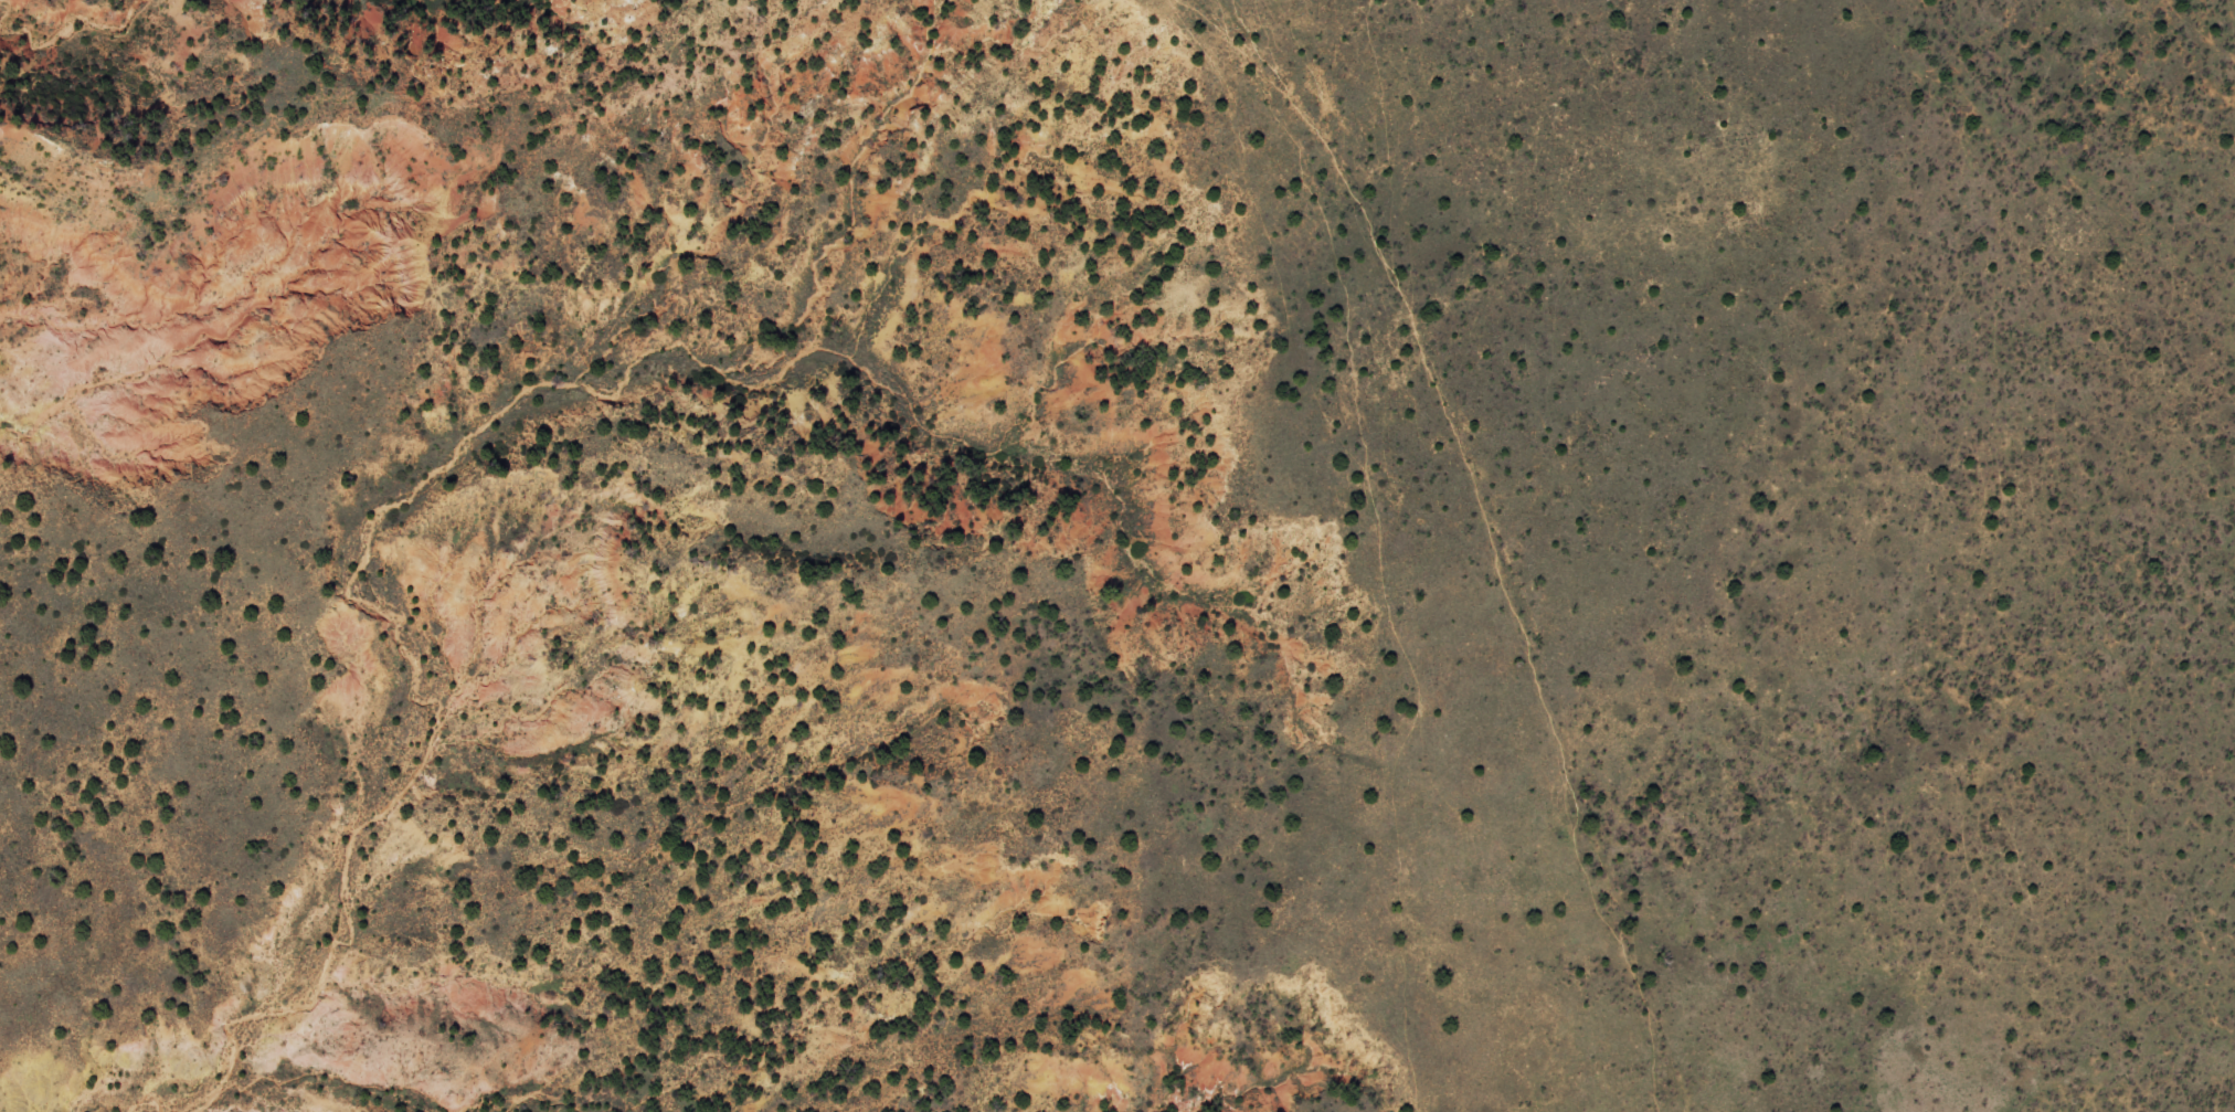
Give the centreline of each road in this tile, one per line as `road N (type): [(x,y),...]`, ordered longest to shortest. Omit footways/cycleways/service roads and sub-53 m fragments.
road 1 (residential): [(2234,297),(2205,287),(1851,0)]

